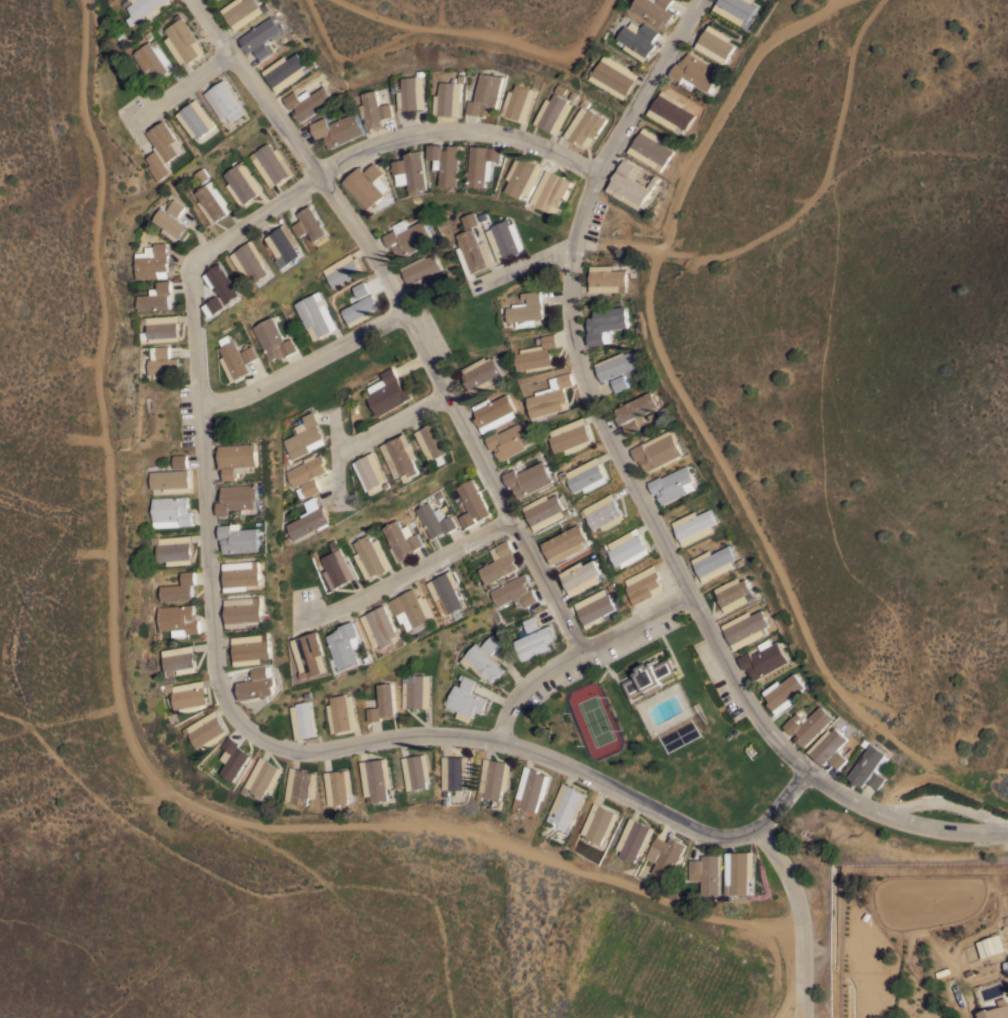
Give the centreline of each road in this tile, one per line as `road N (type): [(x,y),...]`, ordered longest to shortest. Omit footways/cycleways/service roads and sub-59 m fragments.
road 1 (residential): [(313,176),(191,259),(215,670),(245,734),(303,758),(419,736),(502,741),(560,762),(692,834),(726,840),(758,828),(807,772)]
road 2 (residential): [(693,0),(595,170),(572,253),(568,332),(594,401),(744,692),(807,772),(902,822),(1007,832)]
road 3 (residential): [(193,0),(408,311),(577,656)]
road 4 (residential): [(313,176),(403,132),(501,136),(595,170)]
road 5 (residential): [(502,741),(523,684),(694,594)]
road 6 (residential): [(299,620),(512,518)]
road 7 (residential): [(199,403),(237,398),(408,311)]
road 8 (residential): [(334,487),(338,457),(448,391)]

